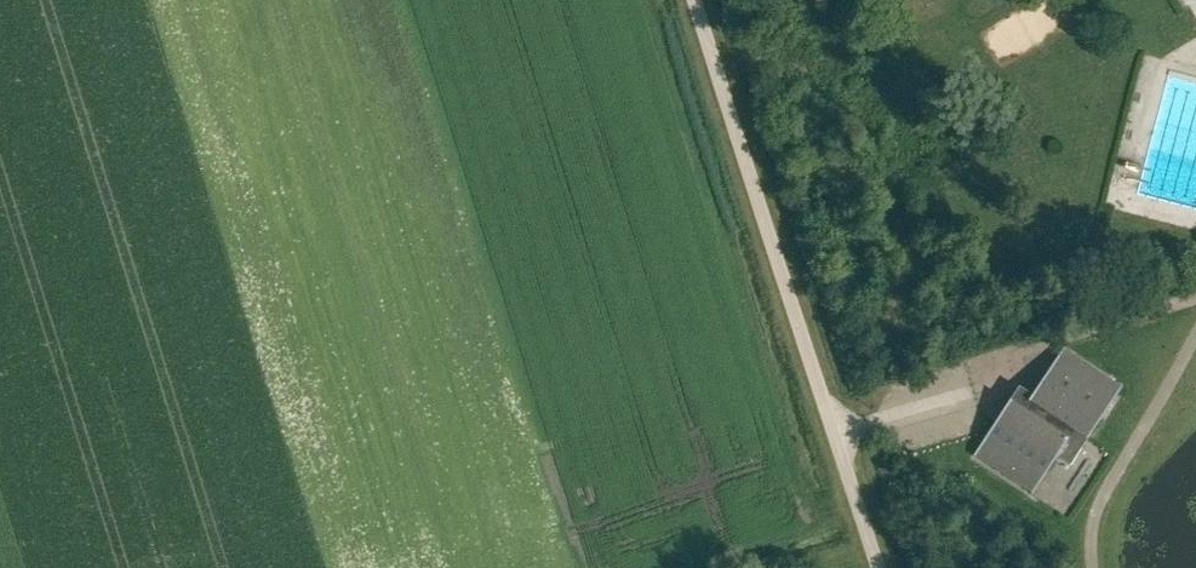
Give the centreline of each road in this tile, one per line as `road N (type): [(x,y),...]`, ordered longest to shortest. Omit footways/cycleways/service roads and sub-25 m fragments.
road 1 (residential): [(875,567),(693,0)]

